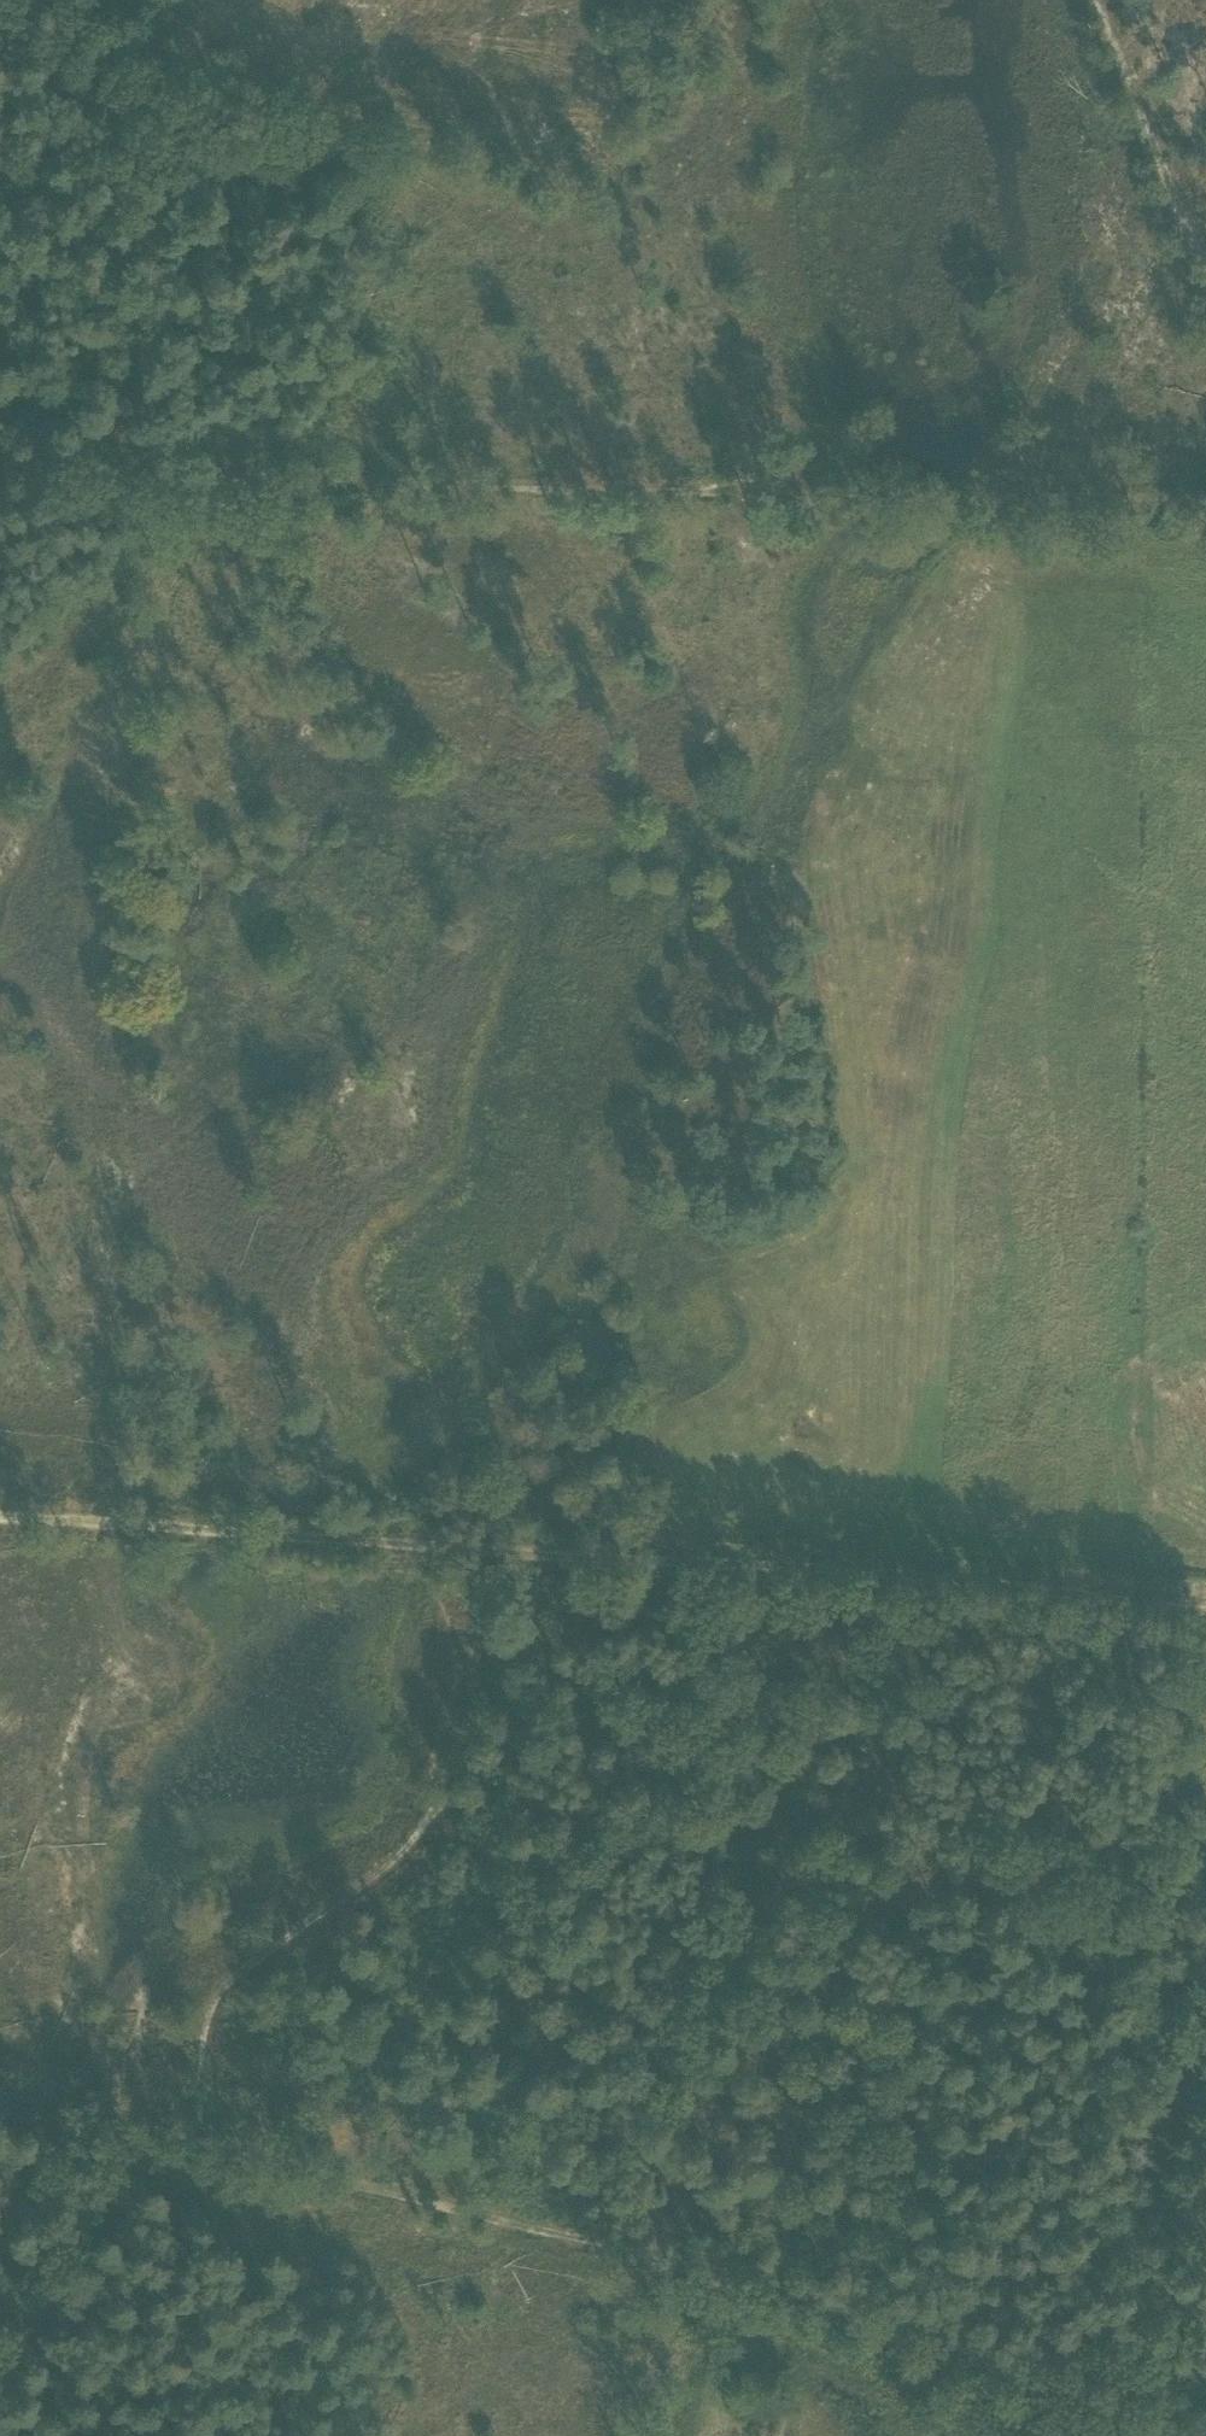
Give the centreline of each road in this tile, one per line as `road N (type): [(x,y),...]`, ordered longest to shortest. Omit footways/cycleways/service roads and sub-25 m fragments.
road 1 (track): [(0,1520),(468,1556),(886,1572),(1205,1608)]
road 2 (track): [(1094,0),(1205,262)]

